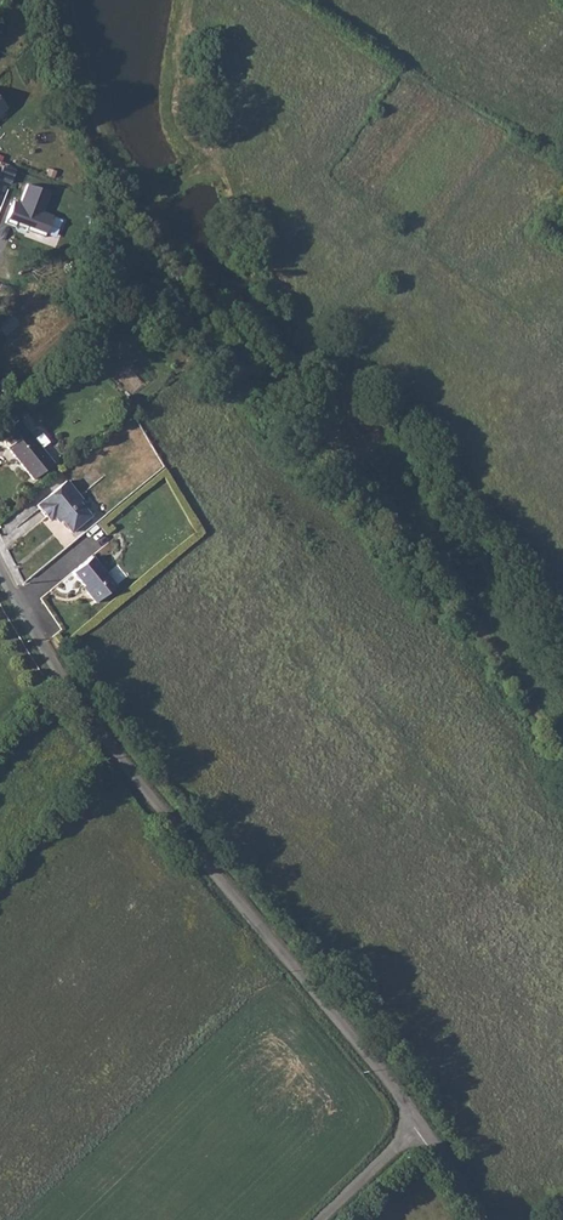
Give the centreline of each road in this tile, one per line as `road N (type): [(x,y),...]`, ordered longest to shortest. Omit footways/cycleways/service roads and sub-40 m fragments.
road 1 (unclassified): [(0,571),(85,712),(419,1123)]
road 2 (track): [(562,349),(337,185)]
road 3 (unclassified): [(320,1219),(419,1123)]

